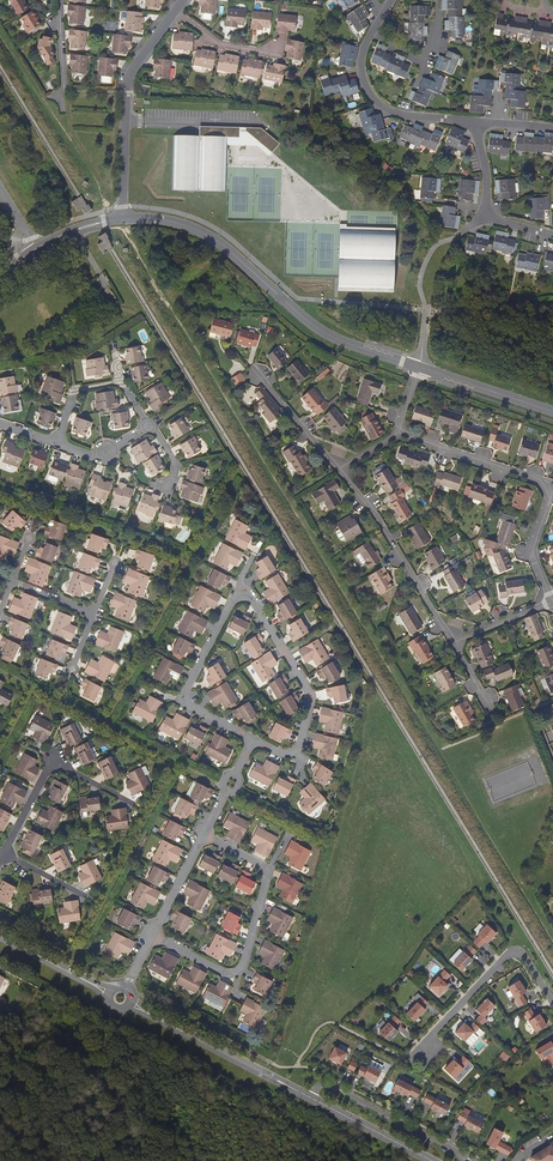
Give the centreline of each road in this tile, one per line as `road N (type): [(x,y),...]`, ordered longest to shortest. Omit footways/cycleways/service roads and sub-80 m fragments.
road 1 (unclassified): [(123,218),(199,231),(320,330),(419,367)]
road 2 (residential): [(395,434),(541,481),(550,497),(531,553),(552,603)]
road 3 (residential): [(153,935),(225,972),(245,961),(267,870),(205,835)]
road 4 (tertiary): [(176,10),(128,80),(123,218)]
road 5 (residential): [(451,643),(386,534),(335,471)]
road 6 (residential): [(7,854),(55,757),(138,806)]
road 7 (tertiary): [(130,1003),(309,1097)]
road 8 (residential): [(243,596),(185,699),(254,741)]
road 9 (residential): [(428,1051),(432,1033),(512,953),(524,956),(552,1003)]
road 10 (residential): [(472,1160),(328,1083),(309,1097)]
road 11 (residential): [(293,752),(310,692),(256,605),(243,596)]
road 12 (residential): [(372,33),(362,73),(381,105),(477,125)]
road 13 (residential): [(477,125),(489,214),(552,235)]
road 14 (tertiary): [(309,1097),(435,1160)]
road 15 (unclassified): [(419,367),(552,411)]
road 16 (tertiary): [(0,275),(54,239),(123,218)]
road 17 (residential): [(335,471),(256,375)]
road 18 (tertiary): [(0,935),(110,992)]
road 19 (residential): [(176,10),(218,42),(270,53),(280,43)]

